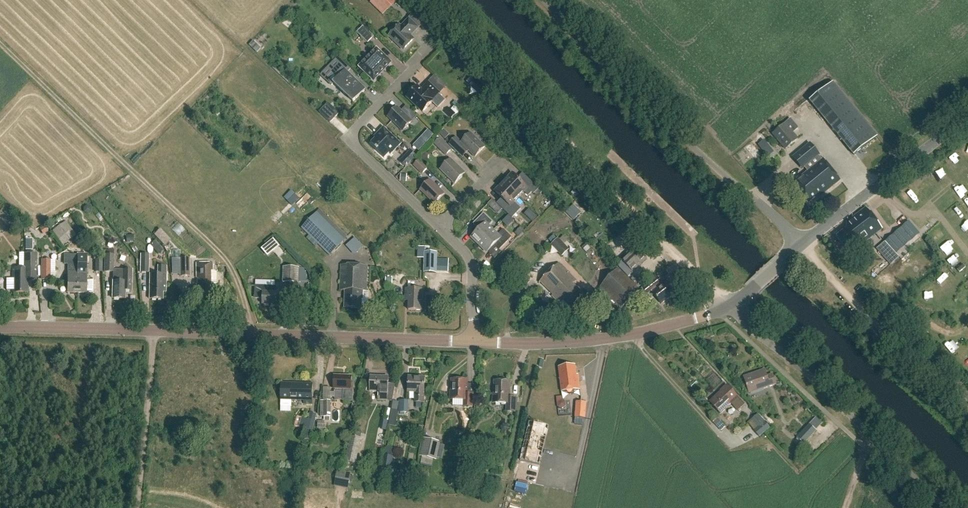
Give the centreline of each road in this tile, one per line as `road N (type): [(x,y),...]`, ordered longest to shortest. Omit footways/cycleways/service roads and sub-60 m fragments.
road 1 (tertiary): [(0,327),(474,342)]
road 2 (track): [(428,0),(731,306)]
road 3 (track): [(250,333),(227,261),(0,42)]
road 4 (unclassified): [(800,244),(542,0)]
road 5 (unclassified): [(946,507),(731,306)]
road 6 (tertiary): [(474,342),(632,333),(731,306)]
road 7 (residential): [(441,229),(355,146),(354,129),(429,44)]
road 8 (track): [(967,414),(800,244)]
road 9 (tertiary): [(800,244),(967,115)]
road 10 (track): [(154,330),(136,507)]
road 11 (residential): [(474,342),(469,260),(441,229)]

